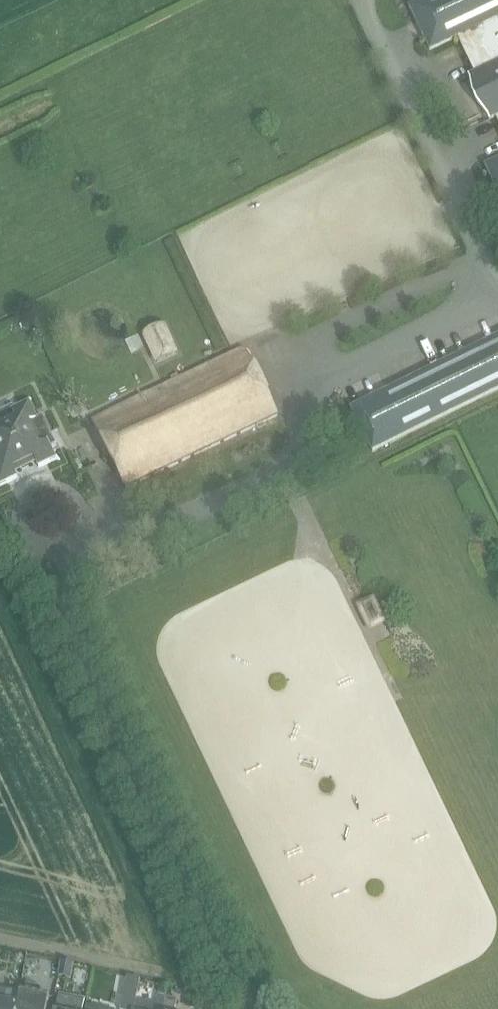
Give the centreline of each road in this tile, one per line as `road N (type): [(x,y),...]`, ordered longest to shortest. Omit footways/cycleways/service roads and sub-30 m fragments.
road 1 (track): [(0,603),(173,972)]

